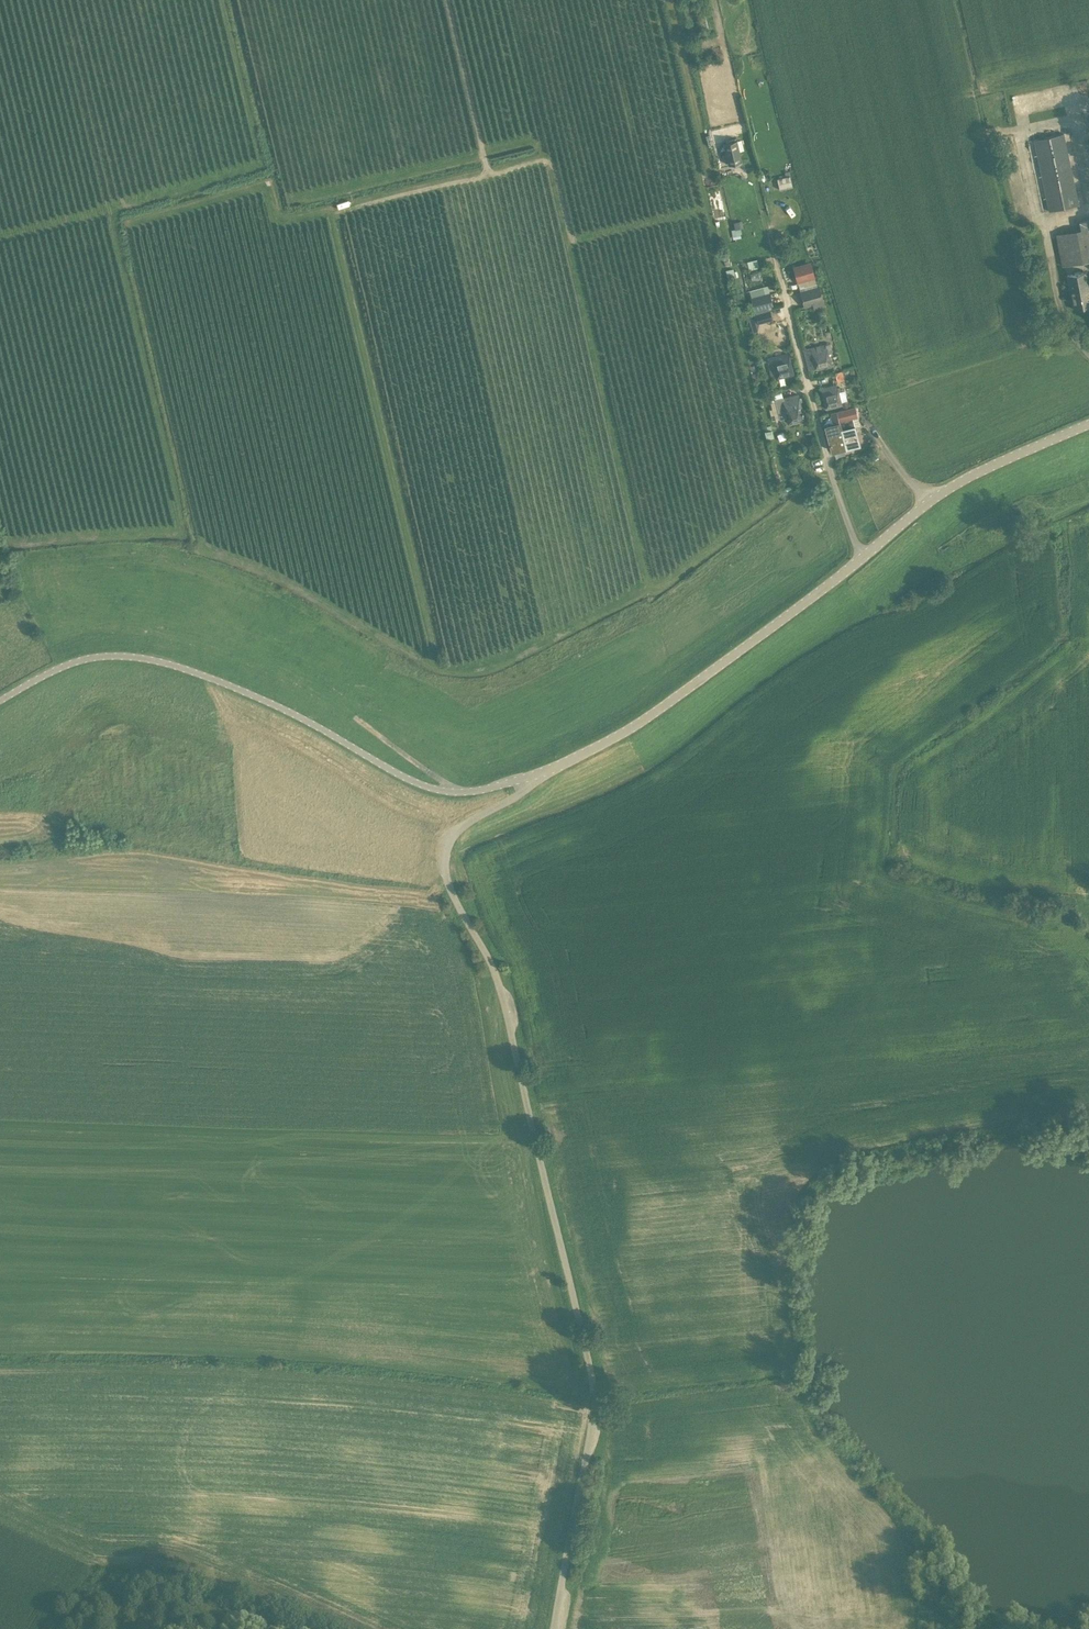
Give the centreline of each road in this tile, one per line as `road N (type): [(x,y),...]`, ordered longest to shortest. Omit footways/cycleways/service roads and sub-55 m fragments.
road 1 (unclassified): [(553,1628),(590,1444),(586,1351),(503,1005),(449,894),(440,858),(444,843),(531,777)]
road 2 (unclassified): [(531,777),(680,694),(929,499),(1088,422)]
road 3 (unclassified): [(531,777),(455,792),(411,782),(272,703),(136,656),(60,665),(0,699)]

